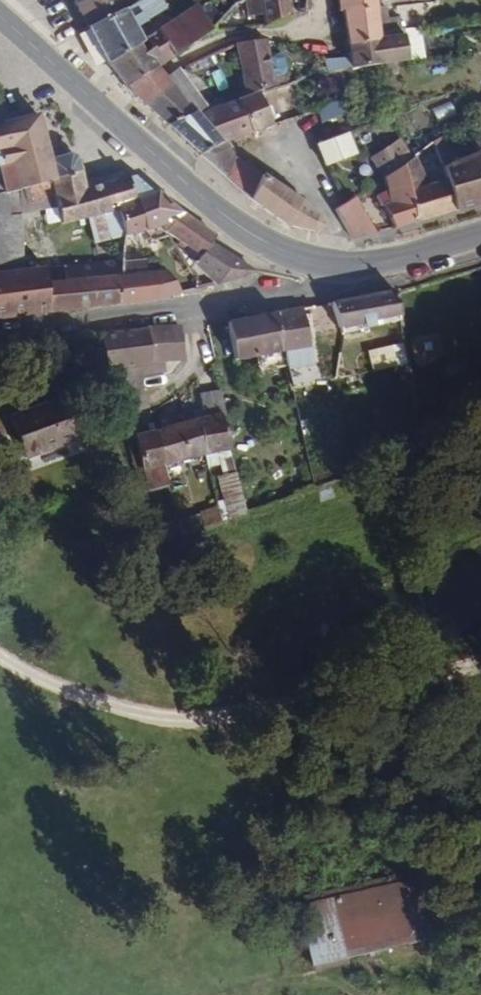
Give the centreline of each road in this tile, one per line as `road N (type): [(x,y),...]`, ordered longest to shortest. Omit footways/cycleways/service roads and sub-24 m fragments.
road 1 (tertiary): [(480,234),(355,267),(310,263),(274,249),(178,177),(0,17)]
road 2 (track): [(0,657),(58,689),(147,717),(233,718),(314,712),(480,663)]

